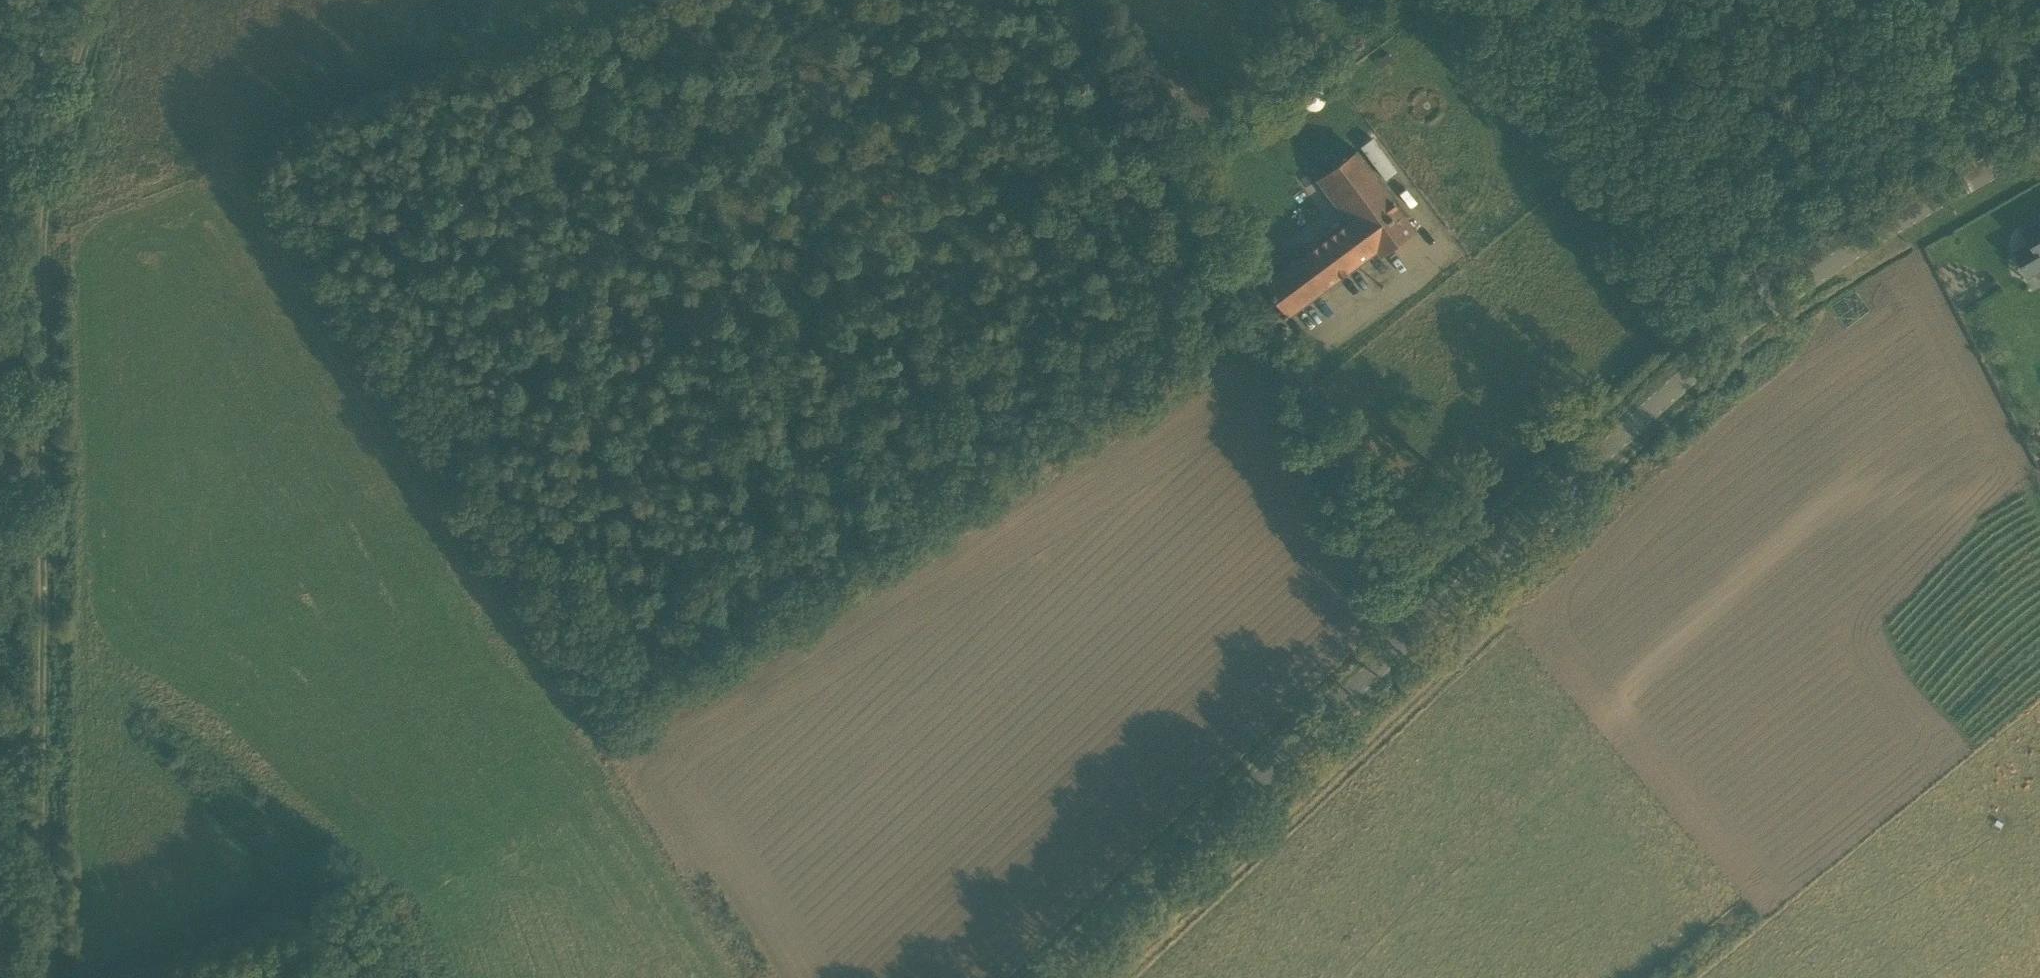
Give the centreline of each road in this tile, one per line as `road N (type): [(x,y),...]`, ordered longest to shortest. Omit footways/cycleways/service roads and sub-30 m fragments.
road 1 (tertiary): [(1048,977),(1671,382),(1799,284),(2039,143)]
road 2 (track): [(43,977),(41,232),(104,0)]

